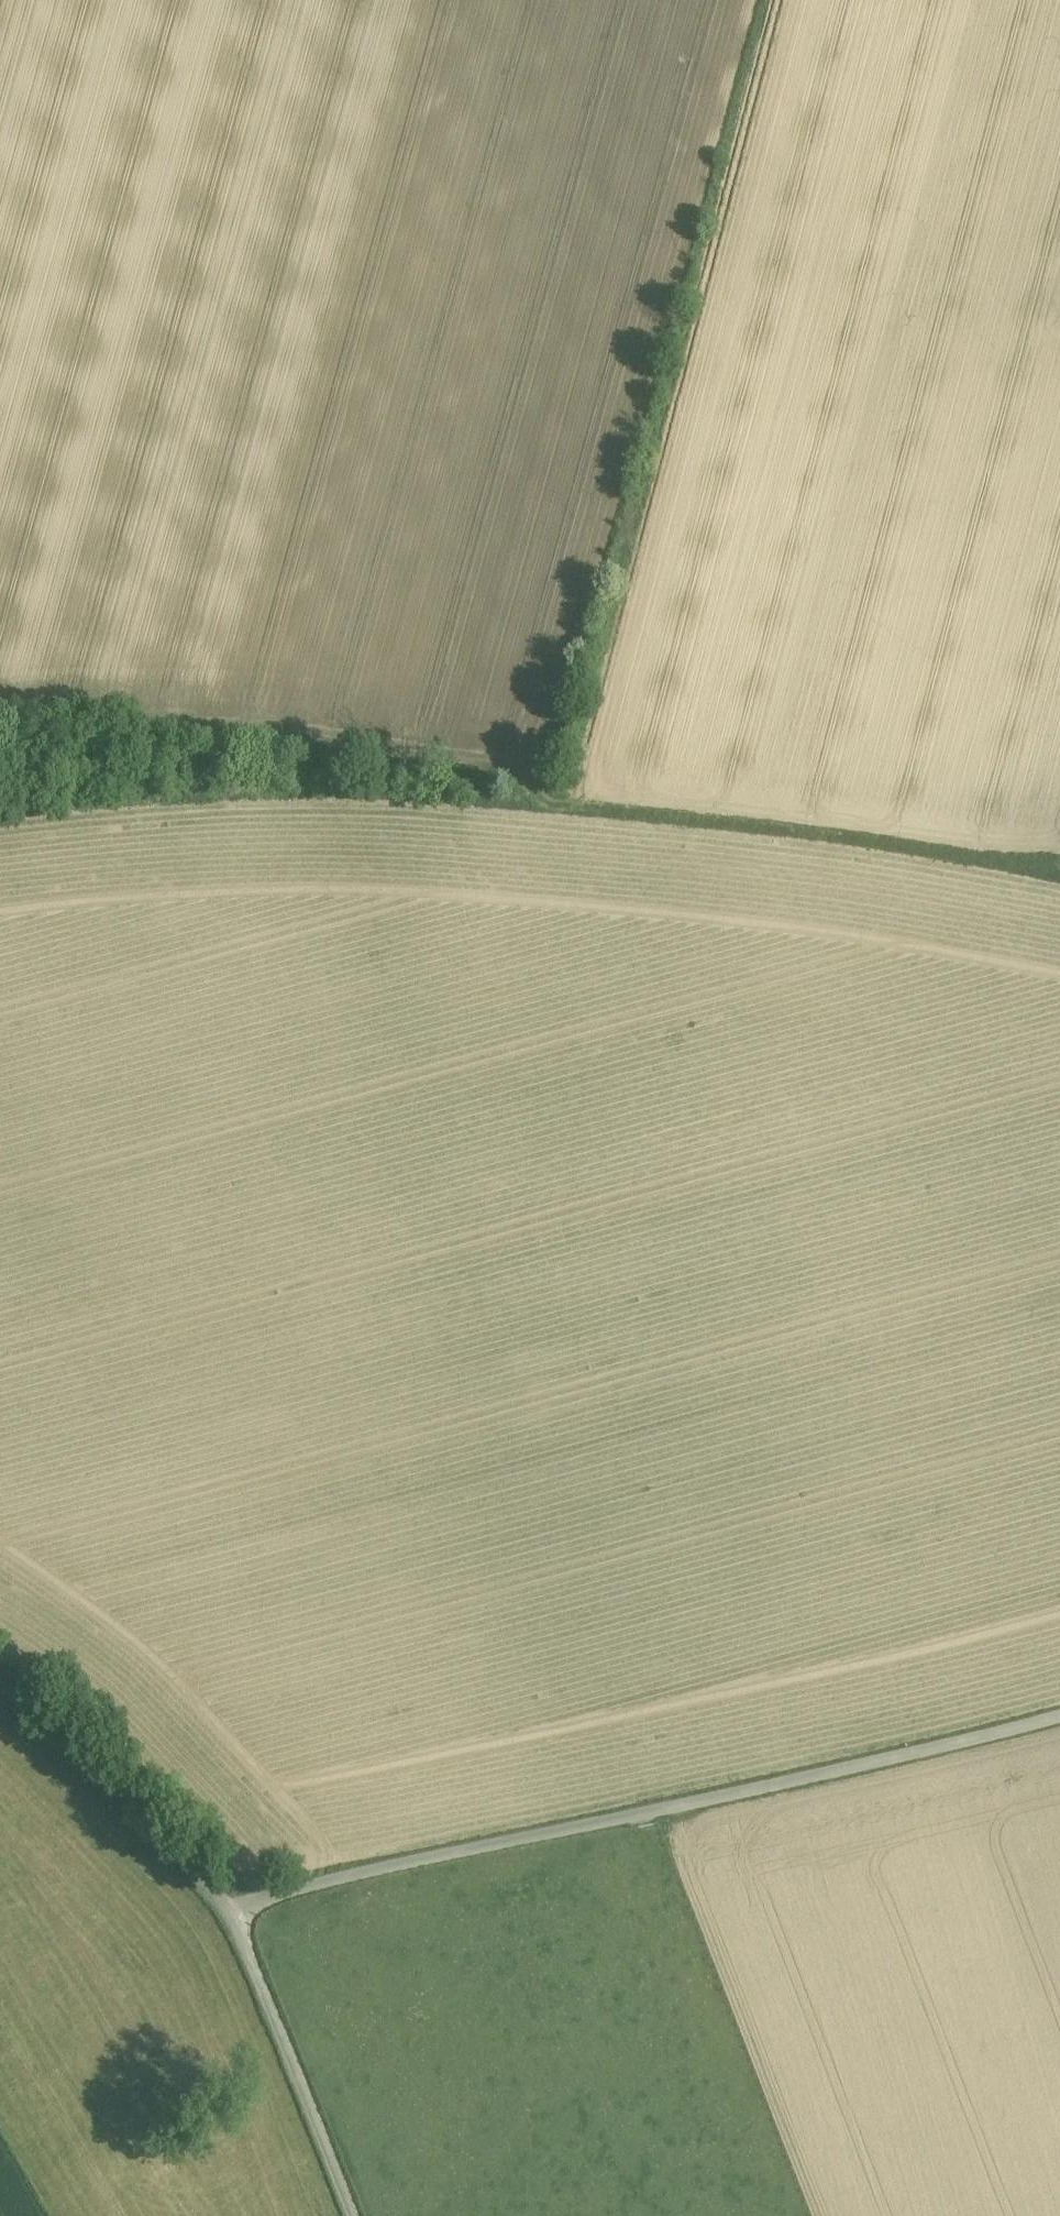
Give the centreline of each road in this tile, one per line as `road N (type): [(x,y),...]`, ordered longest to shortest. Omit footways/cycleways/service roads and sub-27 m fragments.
road 1 (track): [(1059,1713),(236,1904)]
road 2 (track): [(353,2215),(236,1904),(0,1677)]

